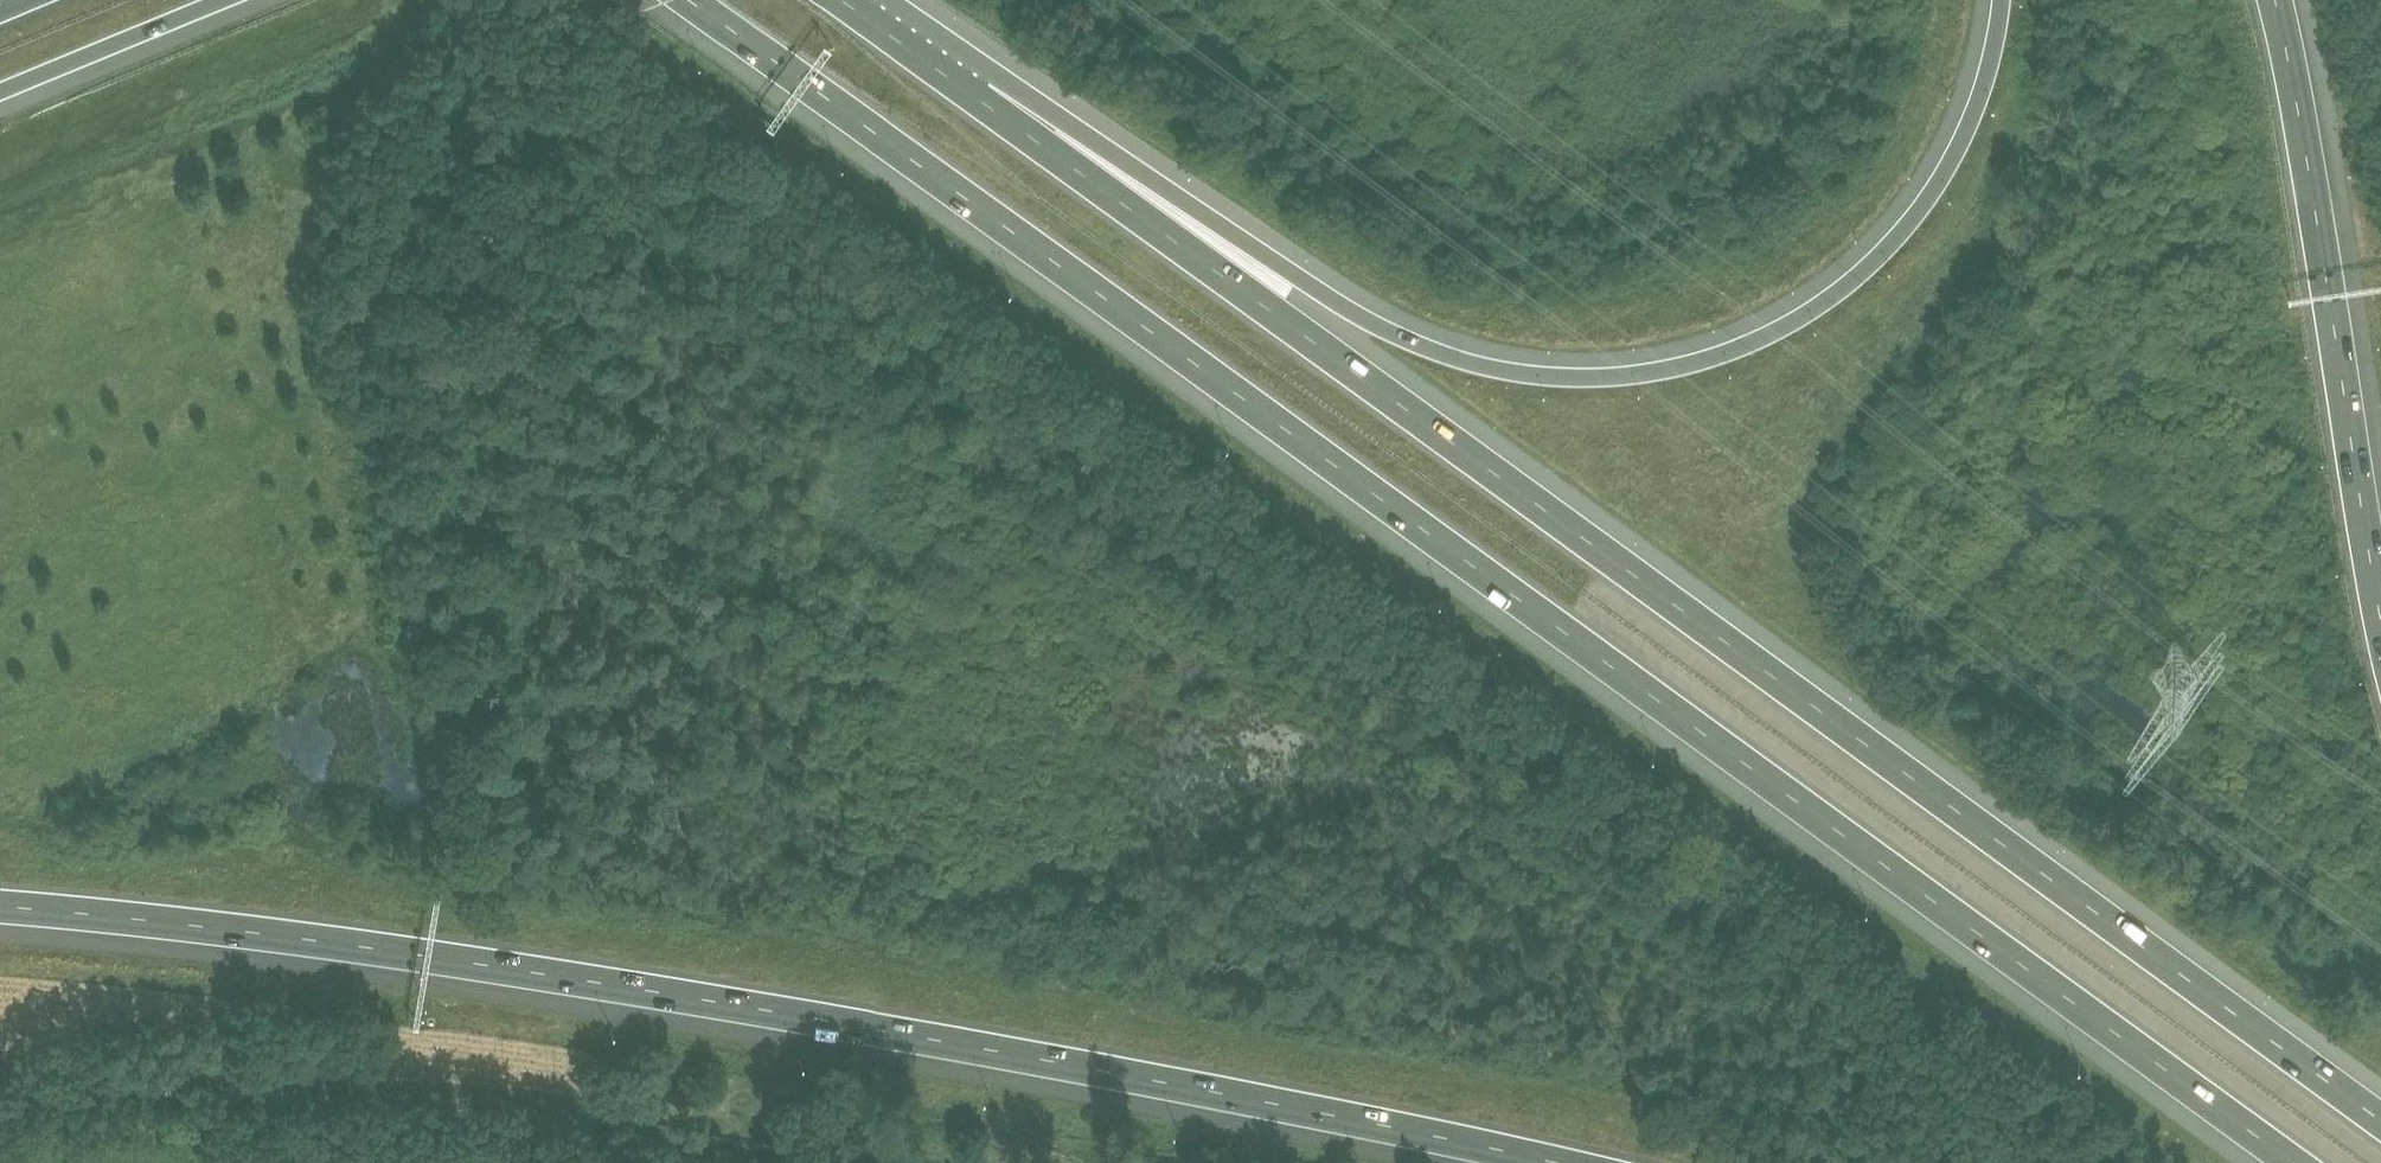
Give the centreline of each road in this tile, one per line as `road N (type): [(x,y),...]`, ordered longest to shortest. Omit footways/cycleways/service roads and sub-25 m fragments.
road 1 (motorway): [(692,0),(2292,1162)]
road 2 (motorway): [(2380,1125),(982,98)]
road 3 (motorway): [(0,906),(401,951),(845,1023),(1555,1162)]
road 4 (motorway): [(2004,0),(1990,78),(1957,154),(1918,215),(1866,271),(1795,321),(1659,372),(1575,379),(1442,352),(1294,273),(1110,150),(982,98)]
road 5 (motorway): [(2380,619),(2276,0)]
road 6 (motorway): [(0,91),(220,0)]
road 7 (motorway): [(982,98),(844,0)]

